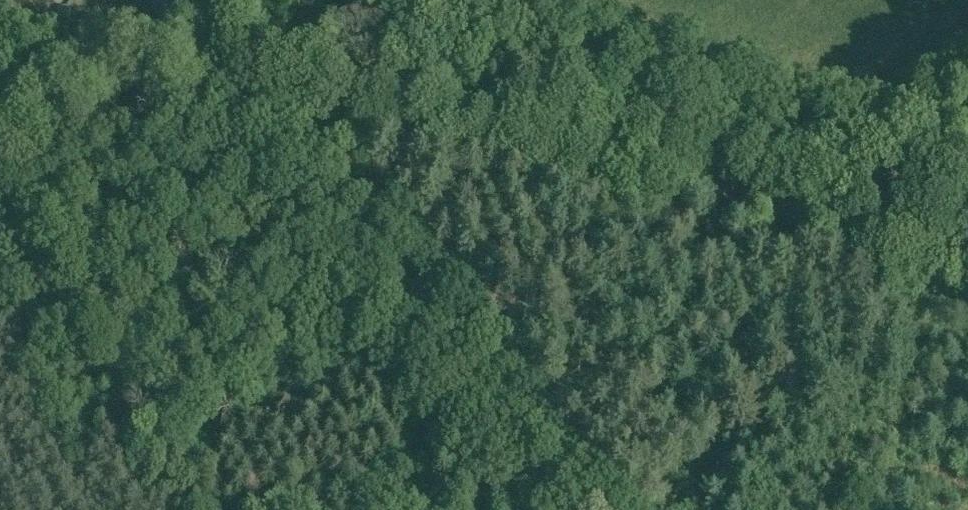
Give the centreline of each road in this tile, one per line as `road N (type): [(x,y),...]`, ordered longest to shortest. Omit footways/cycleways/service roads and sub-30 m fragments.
road 1 (unclassified): [(967,265),(226,47),(193,33),(162,0)]
road 2 (track): [(554,509),(223,82),(205,39)]

